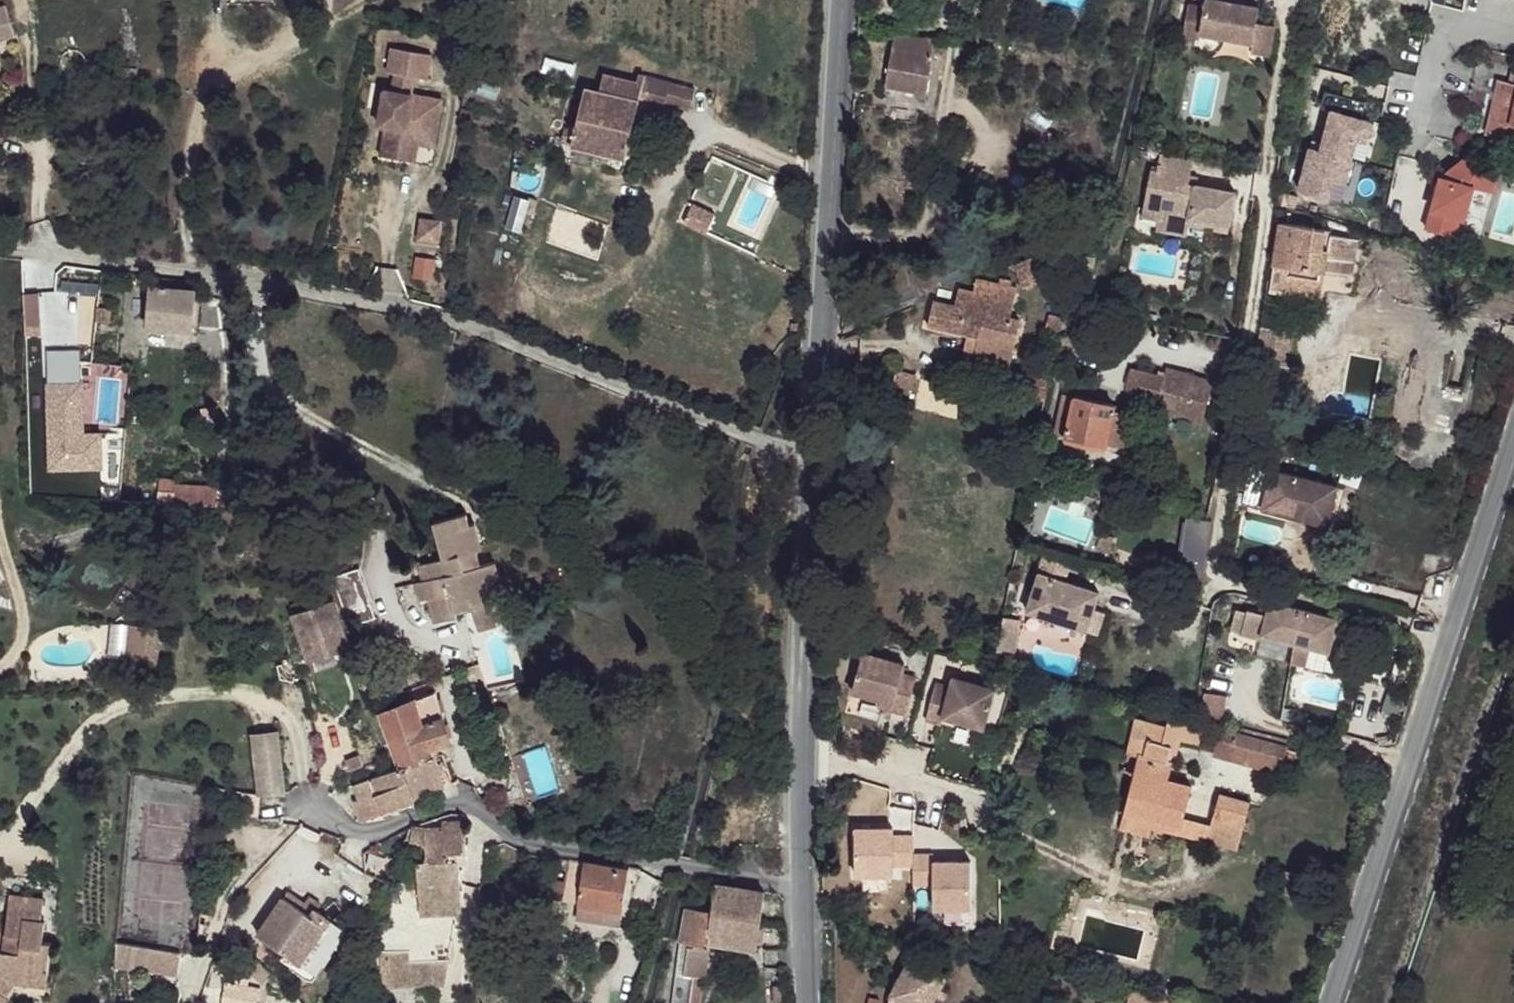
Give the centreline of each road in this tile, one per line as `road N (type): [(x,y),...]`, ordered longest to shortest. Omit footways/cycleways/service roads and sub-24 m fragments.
road 1 (residential): [(0,250),(339,287),(455,325),(811,466)]
road 2 (tertiary): [(1513,439),(1332,1002)]
road 3 (residential): [(845,0),(811,466)]
road 4 (residential): [(811,466),(802,610),(803,893)]
road 5 (residential): [(461,789),(484,822),(517,841),(803,893)]

